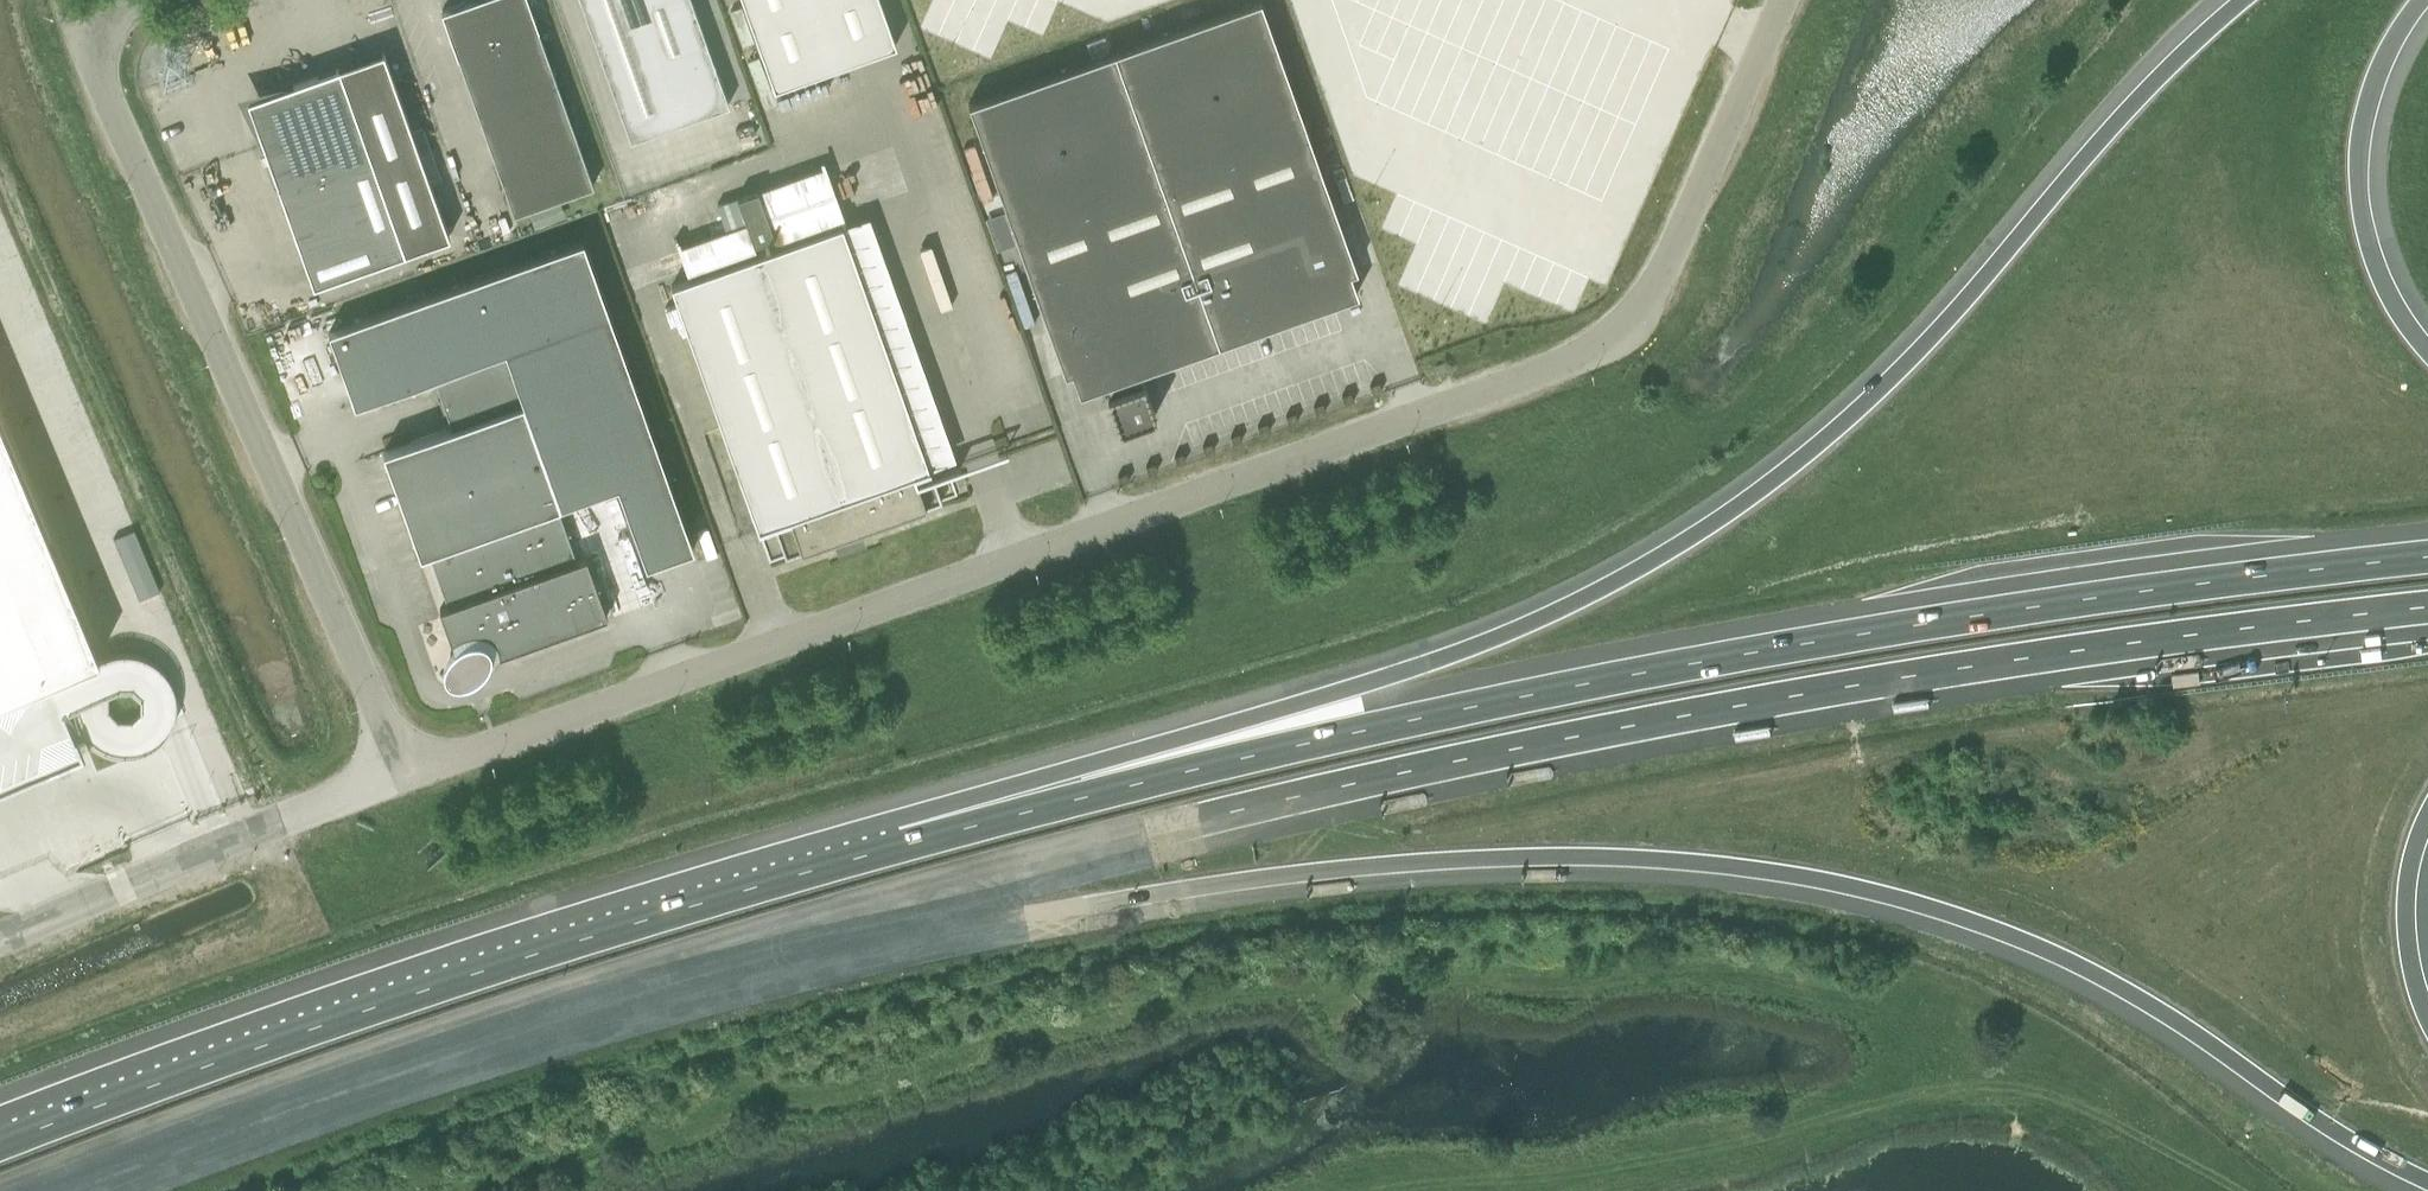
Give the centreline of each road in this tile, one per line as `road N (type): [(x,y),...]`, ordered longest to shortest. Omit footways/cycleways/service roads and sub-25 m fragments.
road 1 (motorway): [(343,1073),(822,959),(1177,891),(1472,861),(1661,861),(1834,882),(2020,939),(2156,1008),(2301,1109),(2427,1182)]
road 2 (motorway): [(343,1073),(817,923),(1296,799),(1758,705),(2130,646),(2427,611)]
road 3 (unclassified): [(403,774),(1566,365),(1621,330),(1659,282),(1784,0)]
road 4 (motorway): [(2245,0),(2184,51),(1859,407),(1677,548),(1575,605),(1464,651),(1204,731),(903,844)]
road 5 (motorway): [(2427,556),(1933,620),(1565,686),(903,844)]
road 6 (motorway): [(903,844),(374,1002),(0,1144)]
road 7 (track): [(1401,1190),(1602,1174),(1977,1086),(2072,1105),(2239,1190)]
road 8 (unclassified): [(101,21),(90,44),(403,774)]
road 9 (unclassified): [(0,939),(403,774)]
road 10 (motorway): [(2427,350),(2377,267),(2361,191),(2367,111),(2379,69),(2419,0)]
road 11 (track): [(293,815),(252,742),(223,710),(194,698),(0,778)]
road 12 (motorway): [(21,1190),(343,1073)]
road 13 (motorway): [(2427,1027),(2414,983),(2406,906),(2427,815)]

